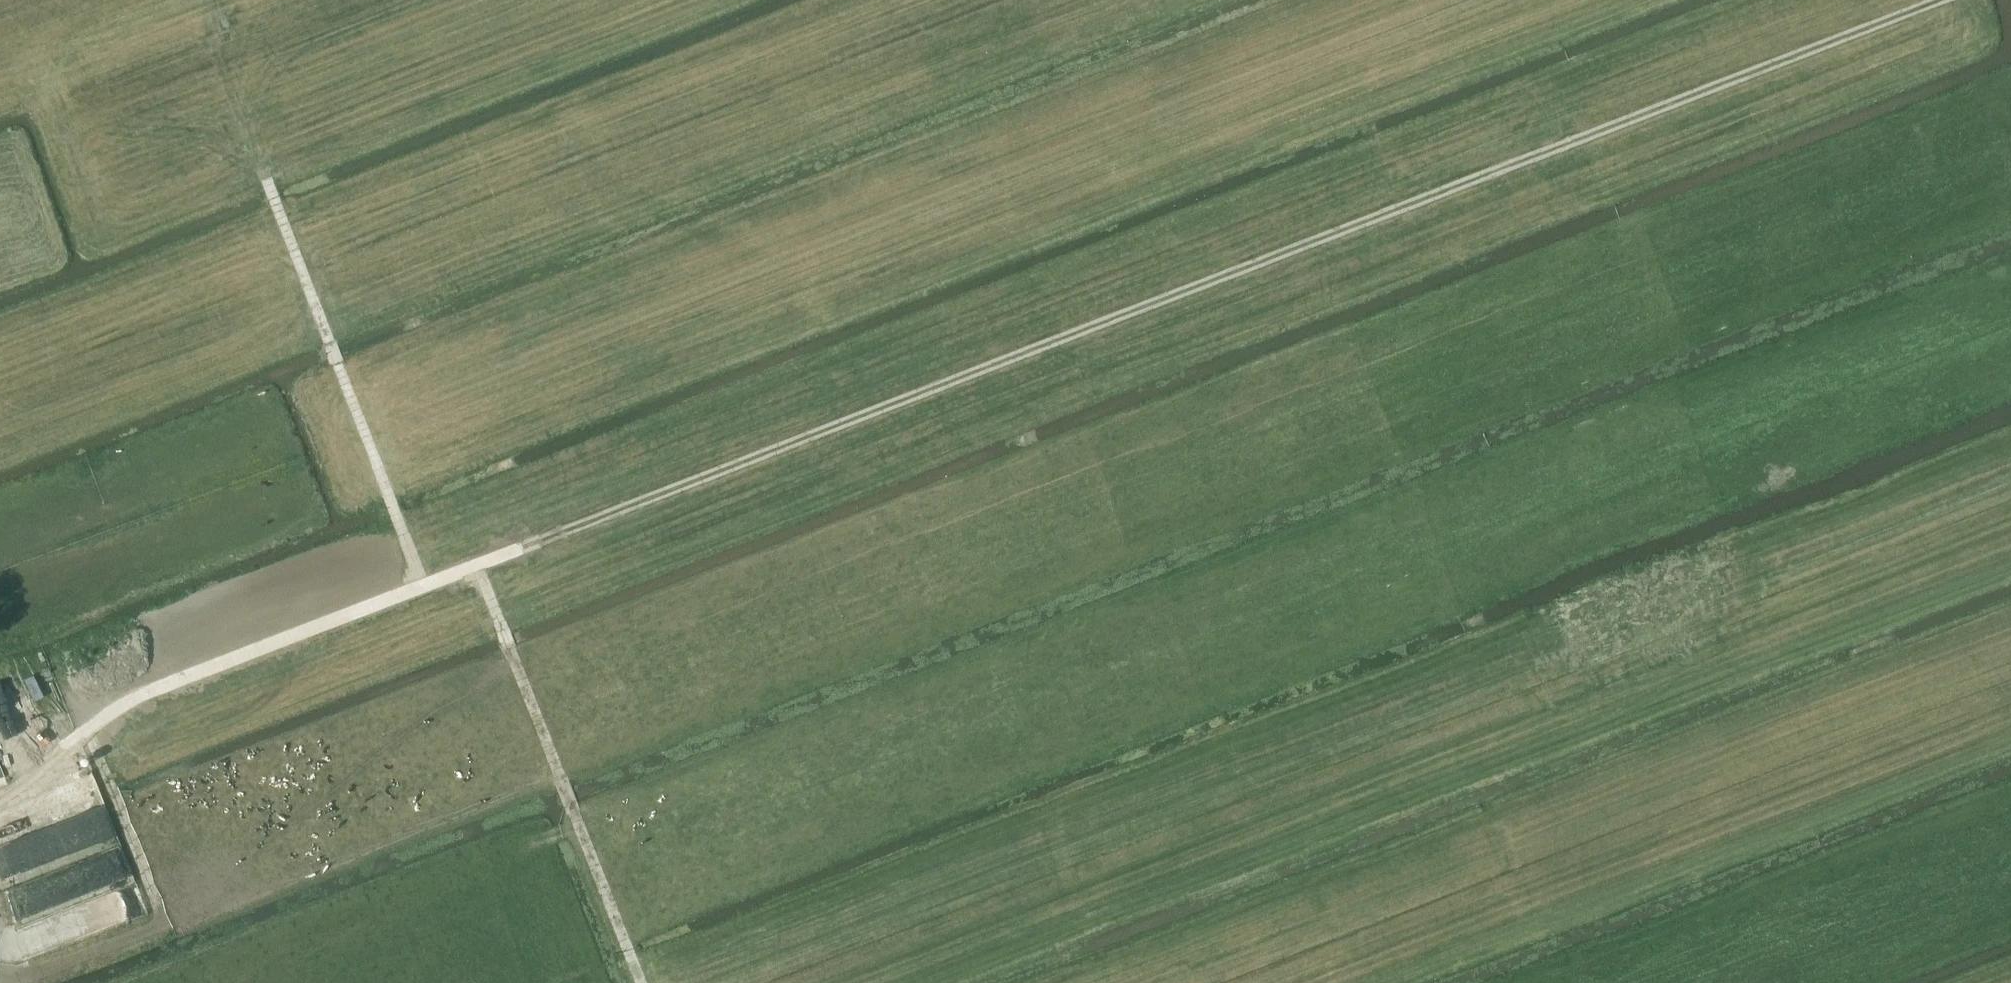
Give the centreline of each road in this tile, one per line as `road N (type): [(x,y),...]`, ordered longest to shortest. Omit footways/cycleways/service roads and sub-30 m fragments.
road 1 (track): [(0,802),(131,697),(1939,0)]
road 2 (track): [(423,585),(255,151),(241,66)]
road 3 (track): [(473,565),(644,982)]

